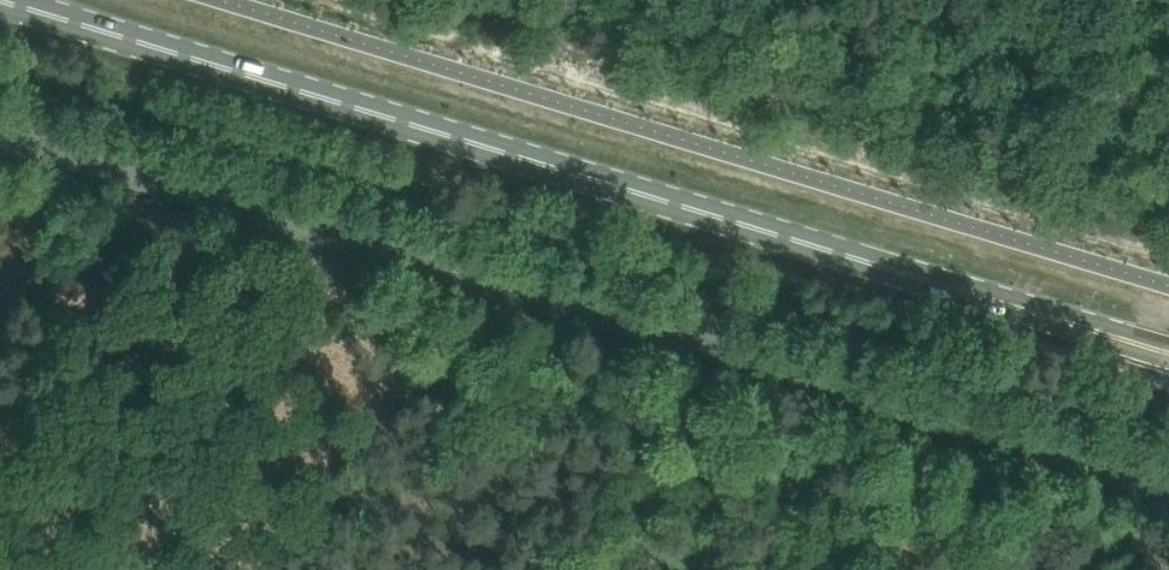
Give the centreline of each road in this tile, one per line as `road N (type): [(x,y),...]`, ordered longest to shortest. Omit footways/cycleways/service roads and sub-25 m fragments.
road 1 (unclassified): [(0,136),(1168,494)]
road 2 (primary): [(1168,355),(0,3)]

